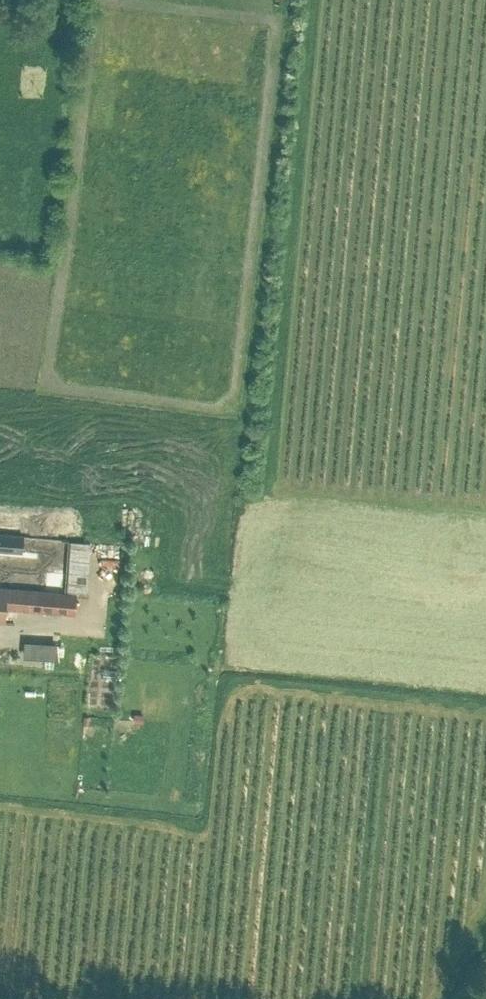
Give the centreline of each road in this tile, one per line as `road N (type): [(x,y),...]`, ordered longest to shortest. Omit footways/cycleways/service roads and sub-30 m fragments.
road 1 (track): [(317,0),(269,494),(485,515)]

